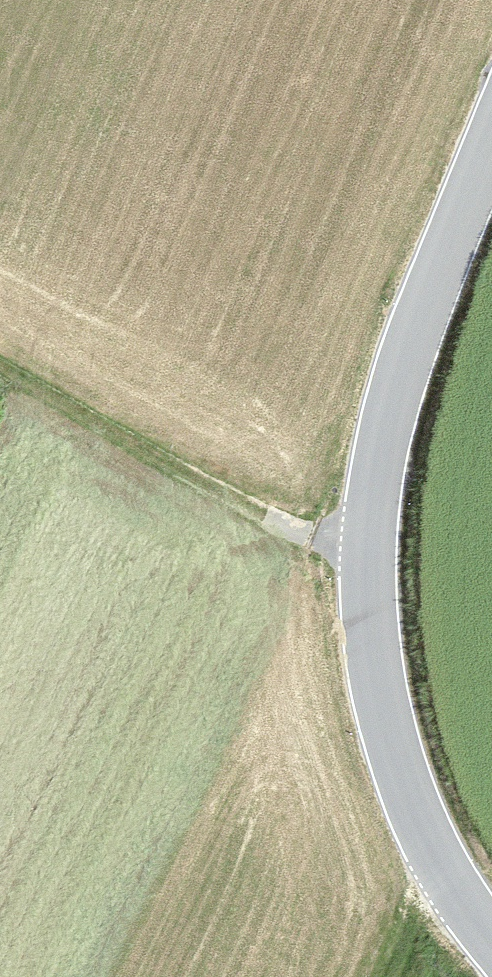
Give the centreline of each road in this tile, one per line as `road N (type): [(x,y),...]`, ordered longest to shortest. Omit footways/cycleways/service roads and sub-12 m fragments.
road 1 (tertiary): [(491,147),(392,427),(371,556),(394,731),(427,825),(491,934)]
road 2 (track): [(371,556),(0,361)]

